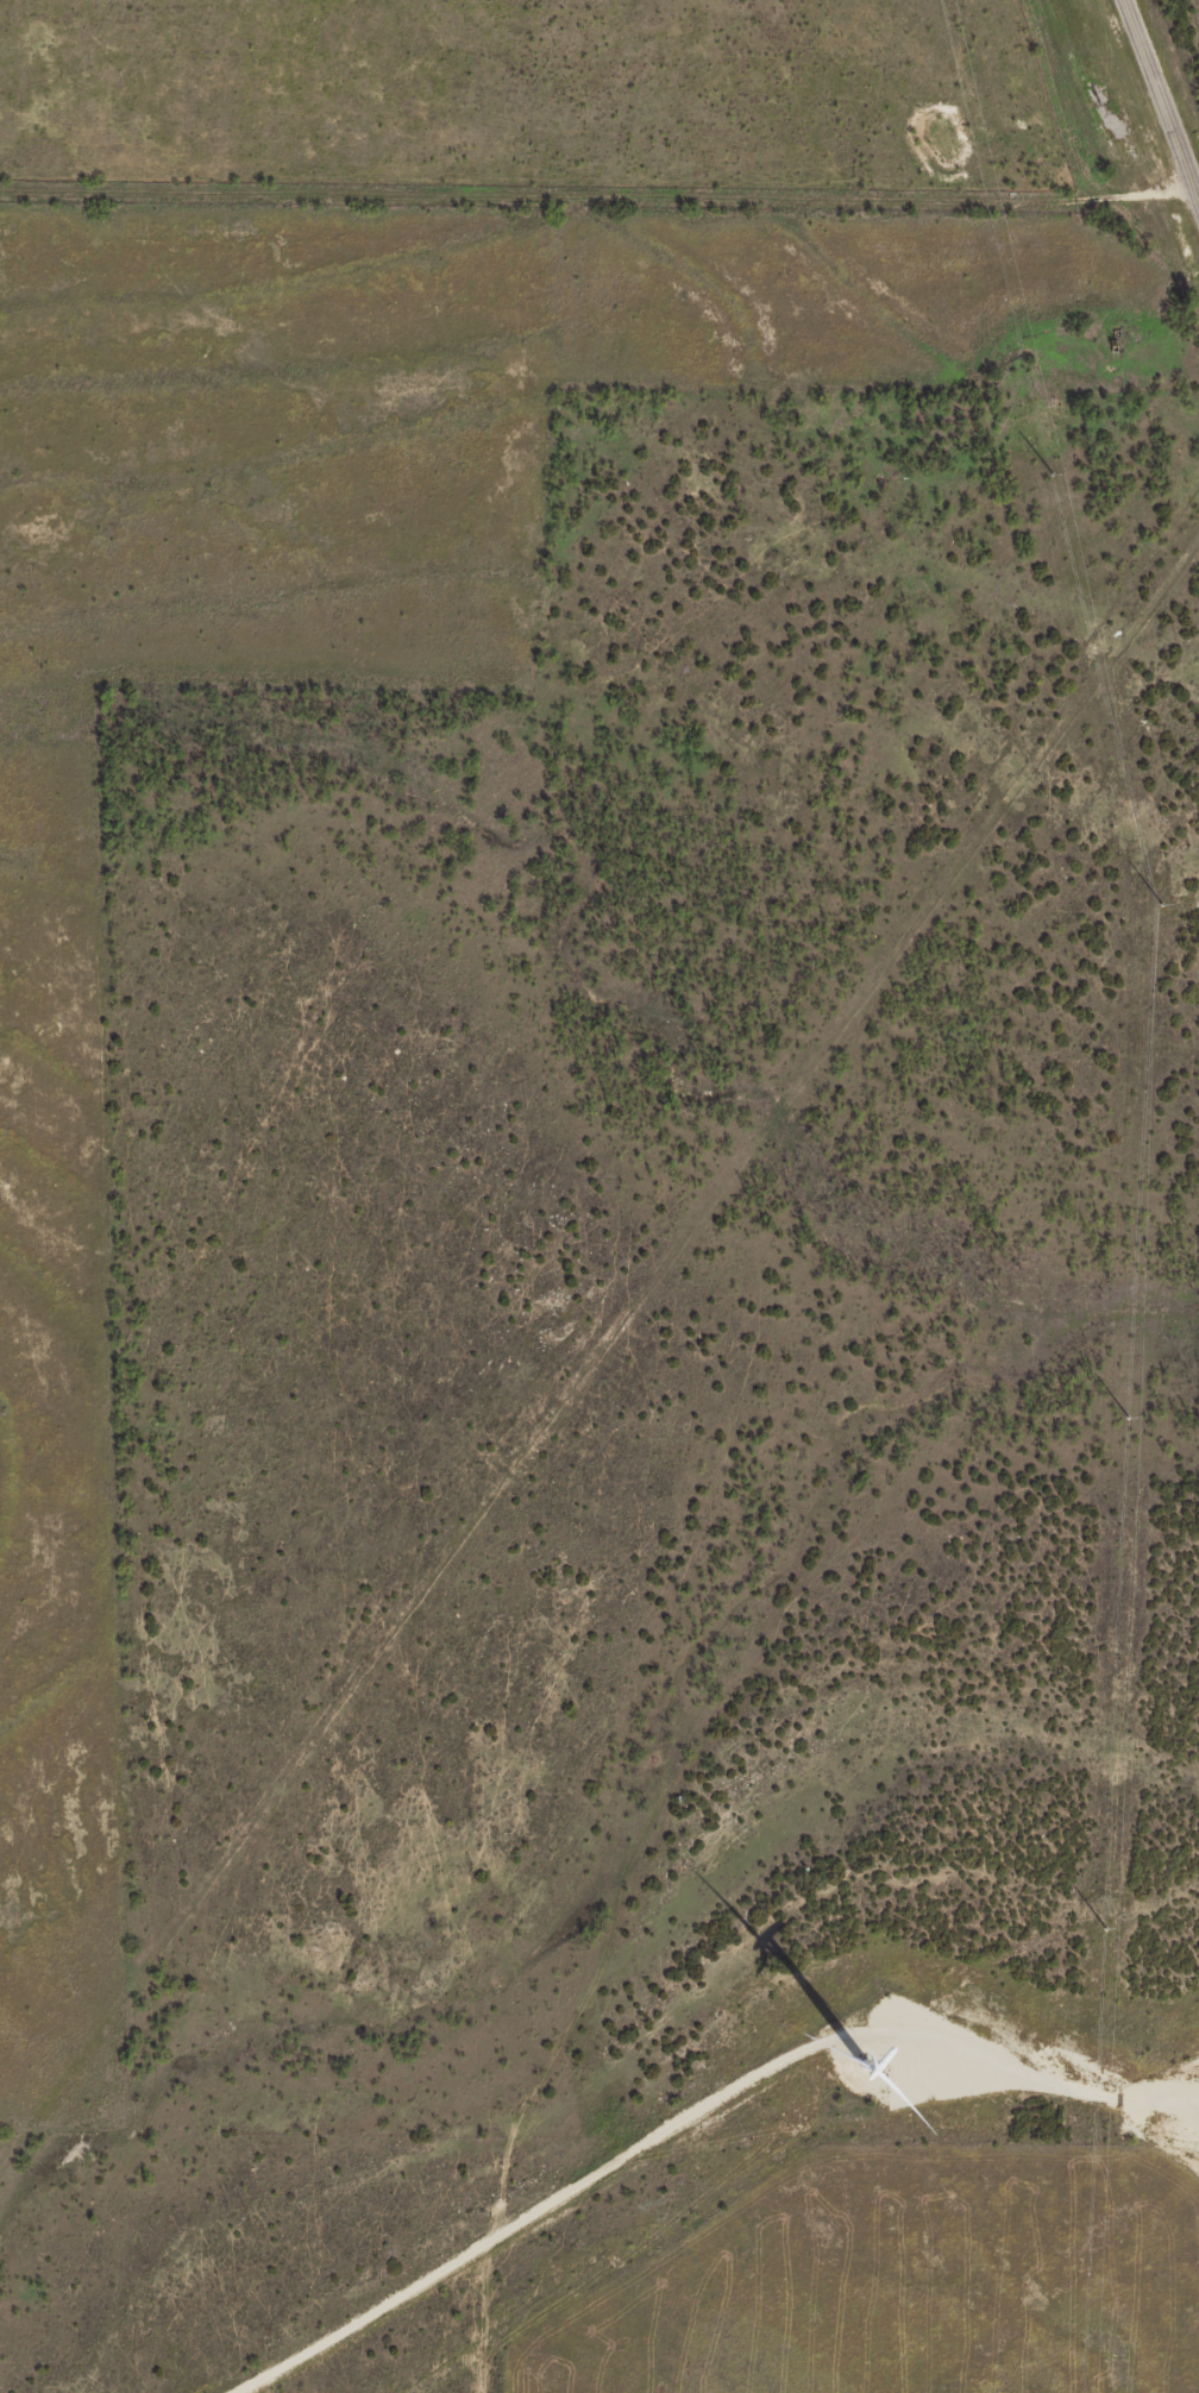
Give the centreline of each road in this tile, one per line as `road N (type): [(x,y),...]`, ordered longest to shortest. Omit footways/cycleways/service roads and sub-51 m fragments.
road 1 (track): [(1191,189),(0,200)]
road 2 (secondary): [(1198,215),(1119,0)]

